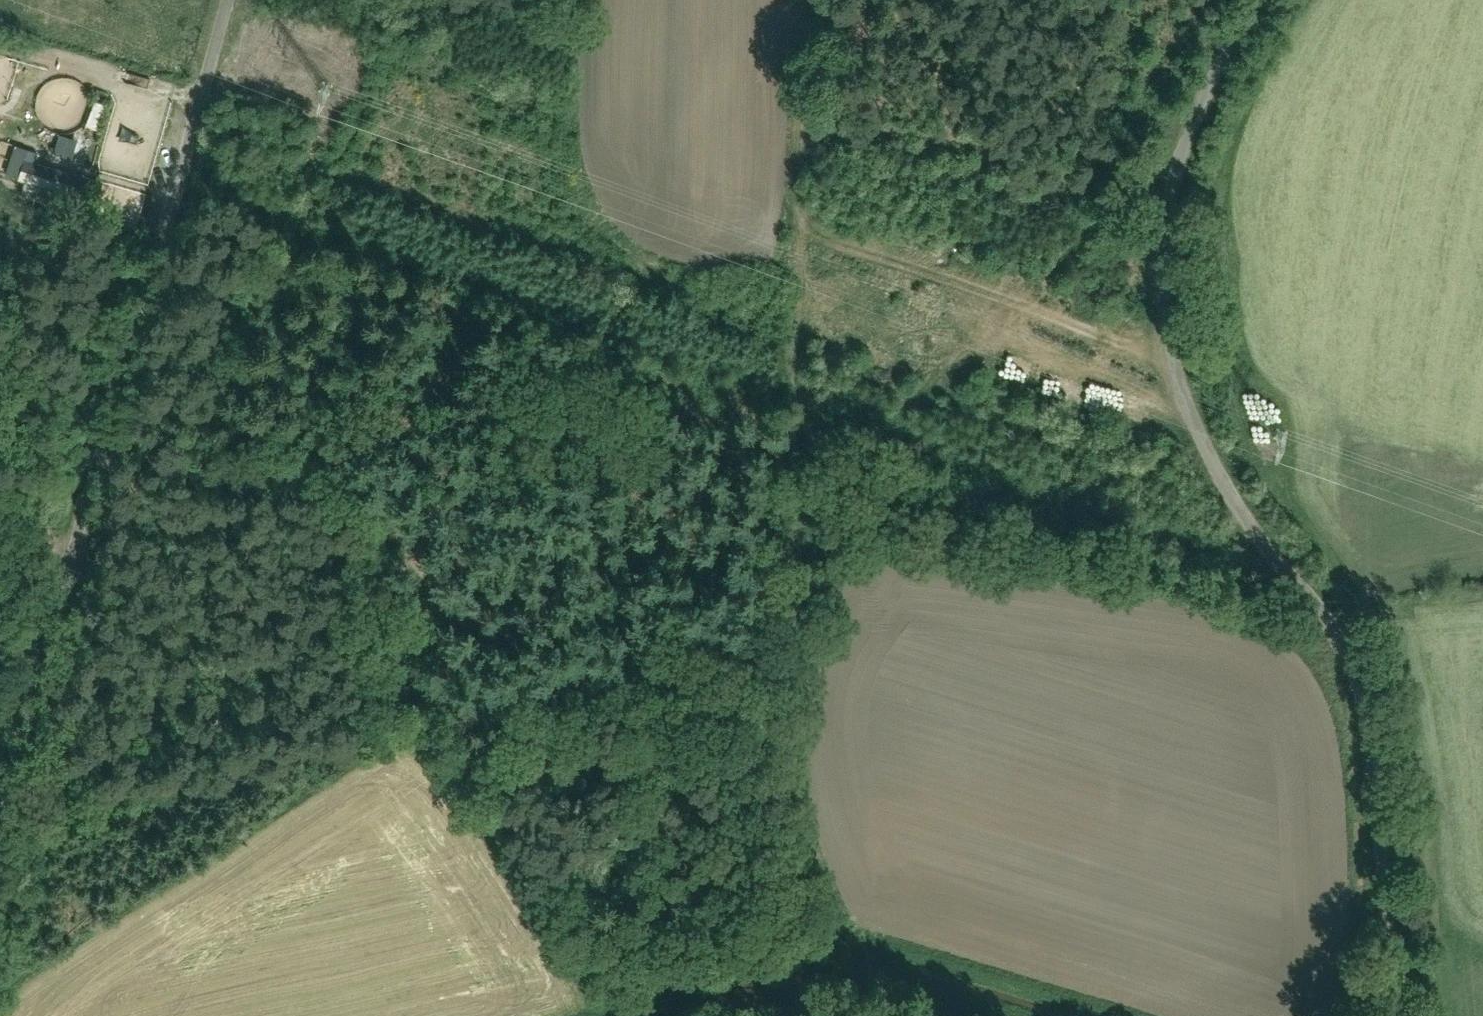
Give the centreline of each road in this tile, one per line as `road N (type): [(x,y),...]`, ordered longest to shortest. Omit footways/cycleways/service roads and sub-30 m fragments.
road 1 (residential): [(1260,0),(1209,88),(1180,167),(1165,249),(1167,333),(1203,442),(1252,526),(1337,633),(1362,687),(1398,1015)]
road 2 (track): [(0,831),(229,0)]

